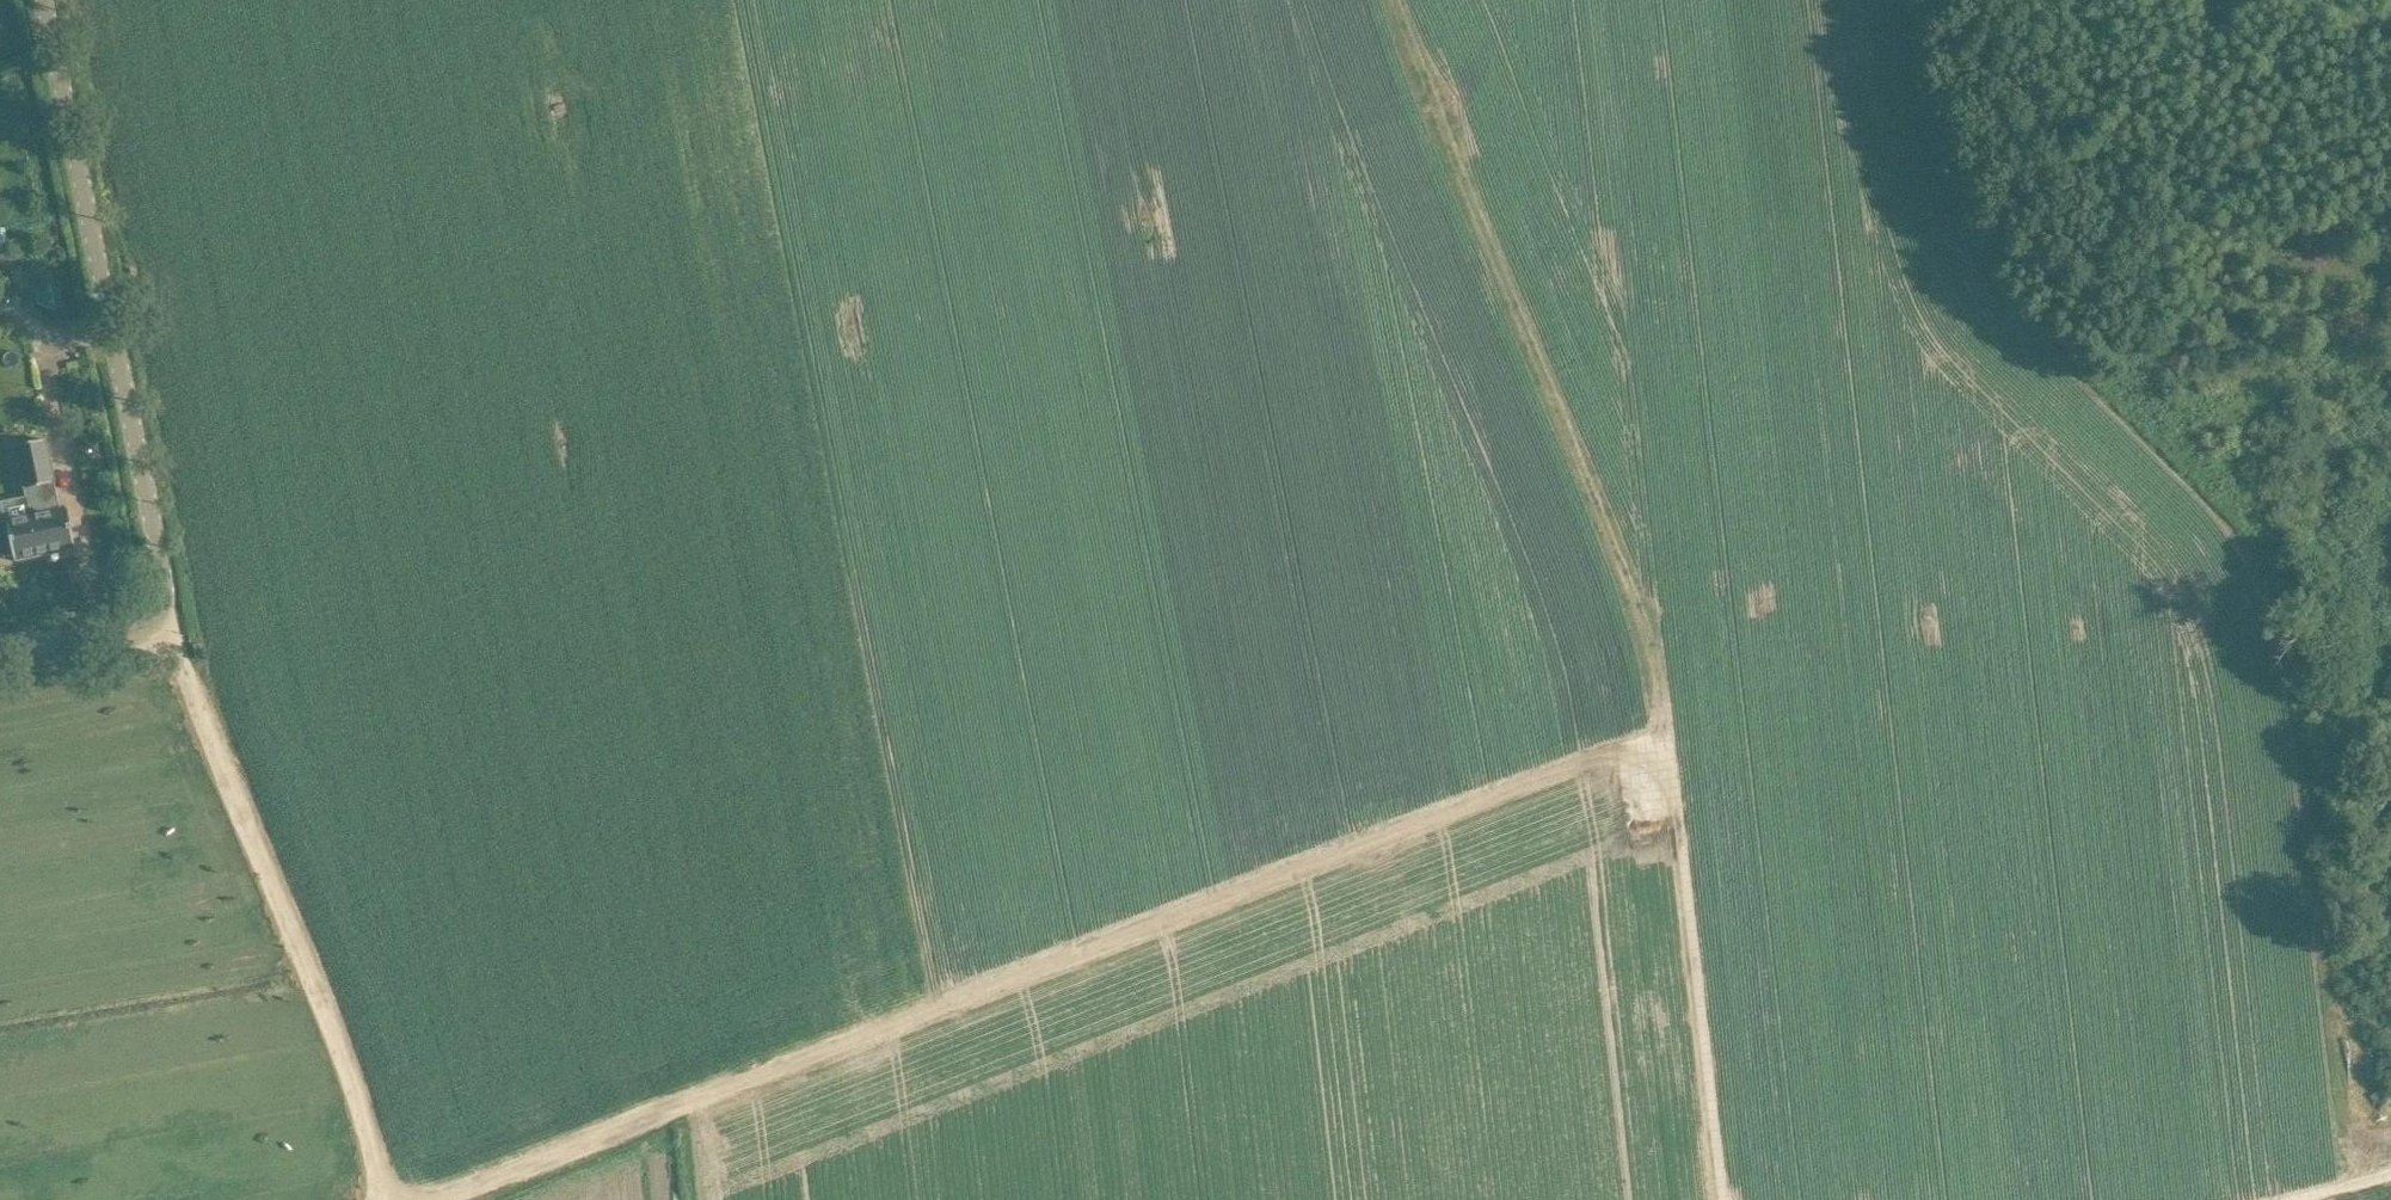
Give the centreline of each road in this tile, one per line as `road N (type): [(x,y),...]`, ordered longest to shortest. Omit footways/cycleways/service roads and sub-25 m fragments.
road 1 (track): [(418,1199),(1623,730),(1642,698),(1636,618),(1403,0)]
road 2 (unclassified): [(0,656),(168,645),(27,0)]
road 3 (track): [(362,1199),(372,1171),(350,1072),(168,645)]
road 4 (track): [(1642,698),(1677,765),(1735,1199)]

